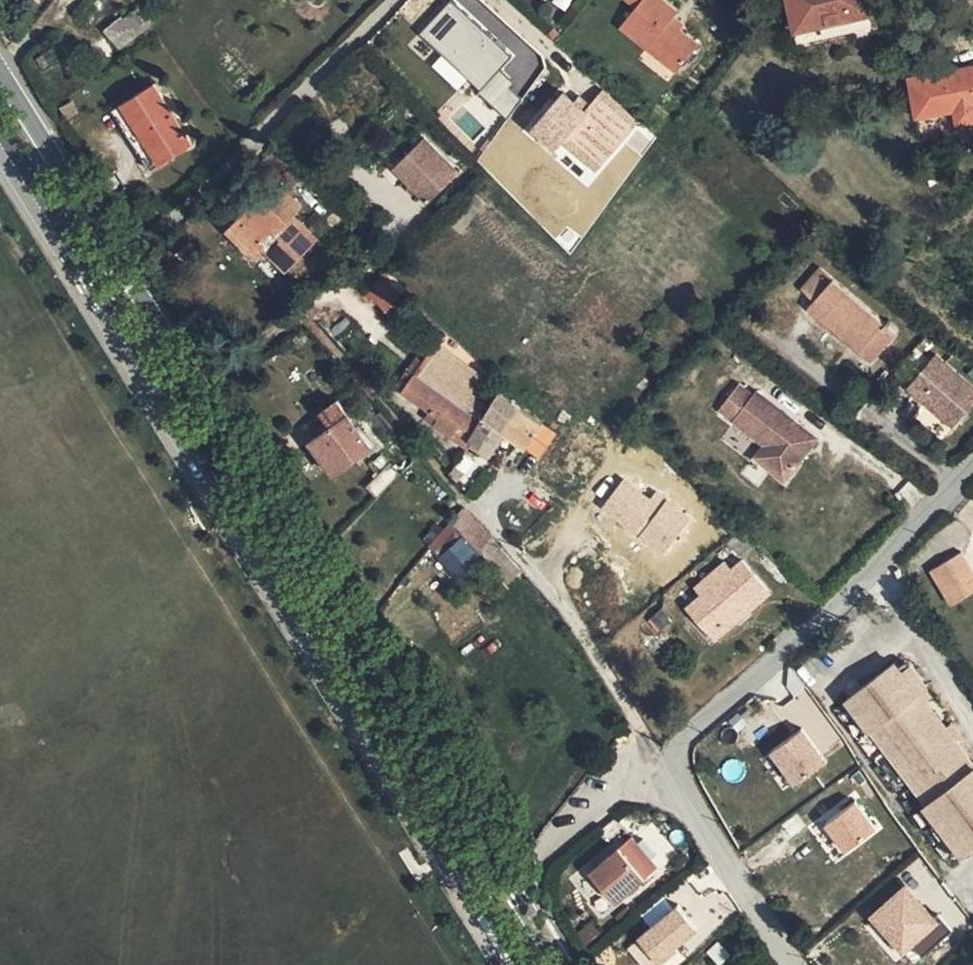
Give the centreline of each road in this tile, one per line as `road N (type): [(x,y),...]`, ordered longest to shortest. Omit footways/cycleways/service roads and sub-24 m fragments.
road 1 (tertiary): [(551,964),(0,69)]
road 2 (tertiary): [(0,136),(512,964)]
road 3 (residential): [(661,764),(844,601),(972,460)]
road 4 (residential): [(661,764),(559,600),(466,498)]
road 5 (residential): [(152,225),(208,181),(392,0)]
road 6 (residential): [(799,964),(661,764)]
road 7 (residential): [(540,851),(661,764)]

